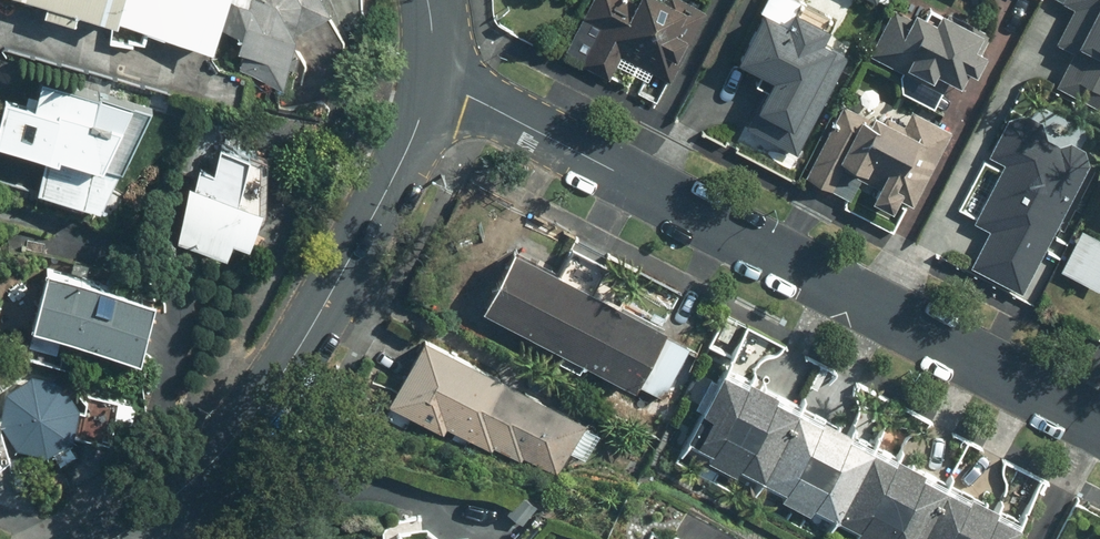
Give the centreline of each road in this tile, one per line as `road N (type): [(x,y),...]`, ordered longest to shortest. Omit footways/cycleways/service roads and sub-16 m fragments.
road 1 (residential): [(1099,427),(431,79)]
road 2 (secondary): [(115,538),(232,447),(308,335),(412,136),(431,79)]

